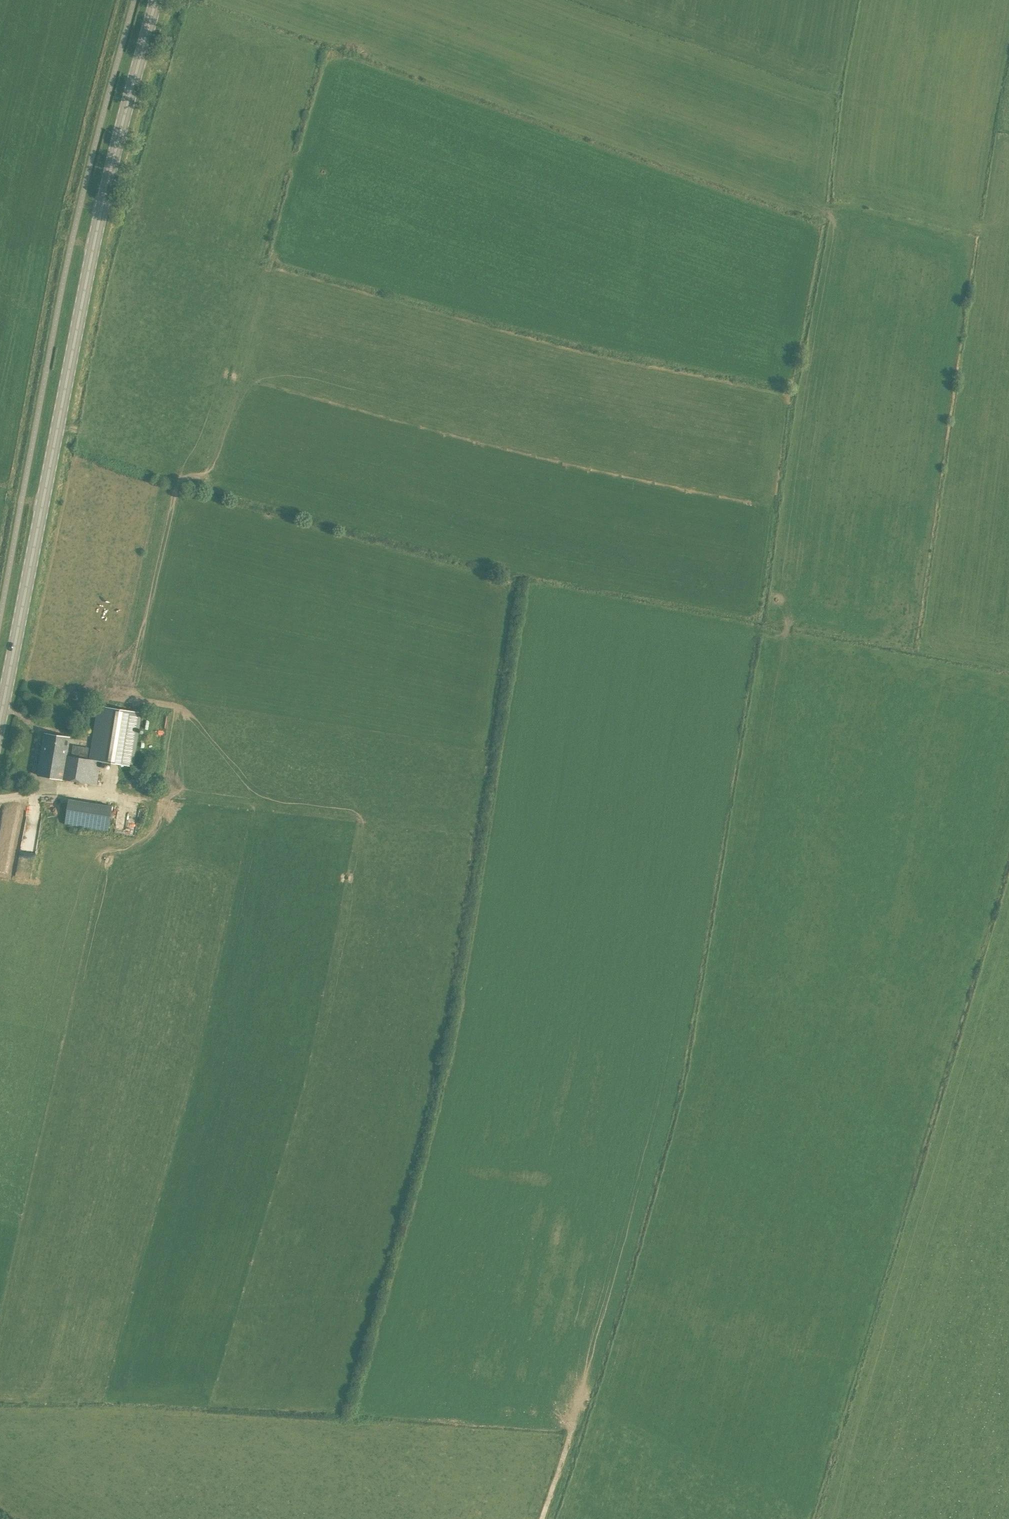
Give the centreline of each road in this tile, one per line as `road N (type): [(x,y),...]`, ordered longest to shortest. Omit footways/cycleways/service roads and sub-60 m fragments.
road 1 (primary): [(0,720),(105,188),(157,0)]

